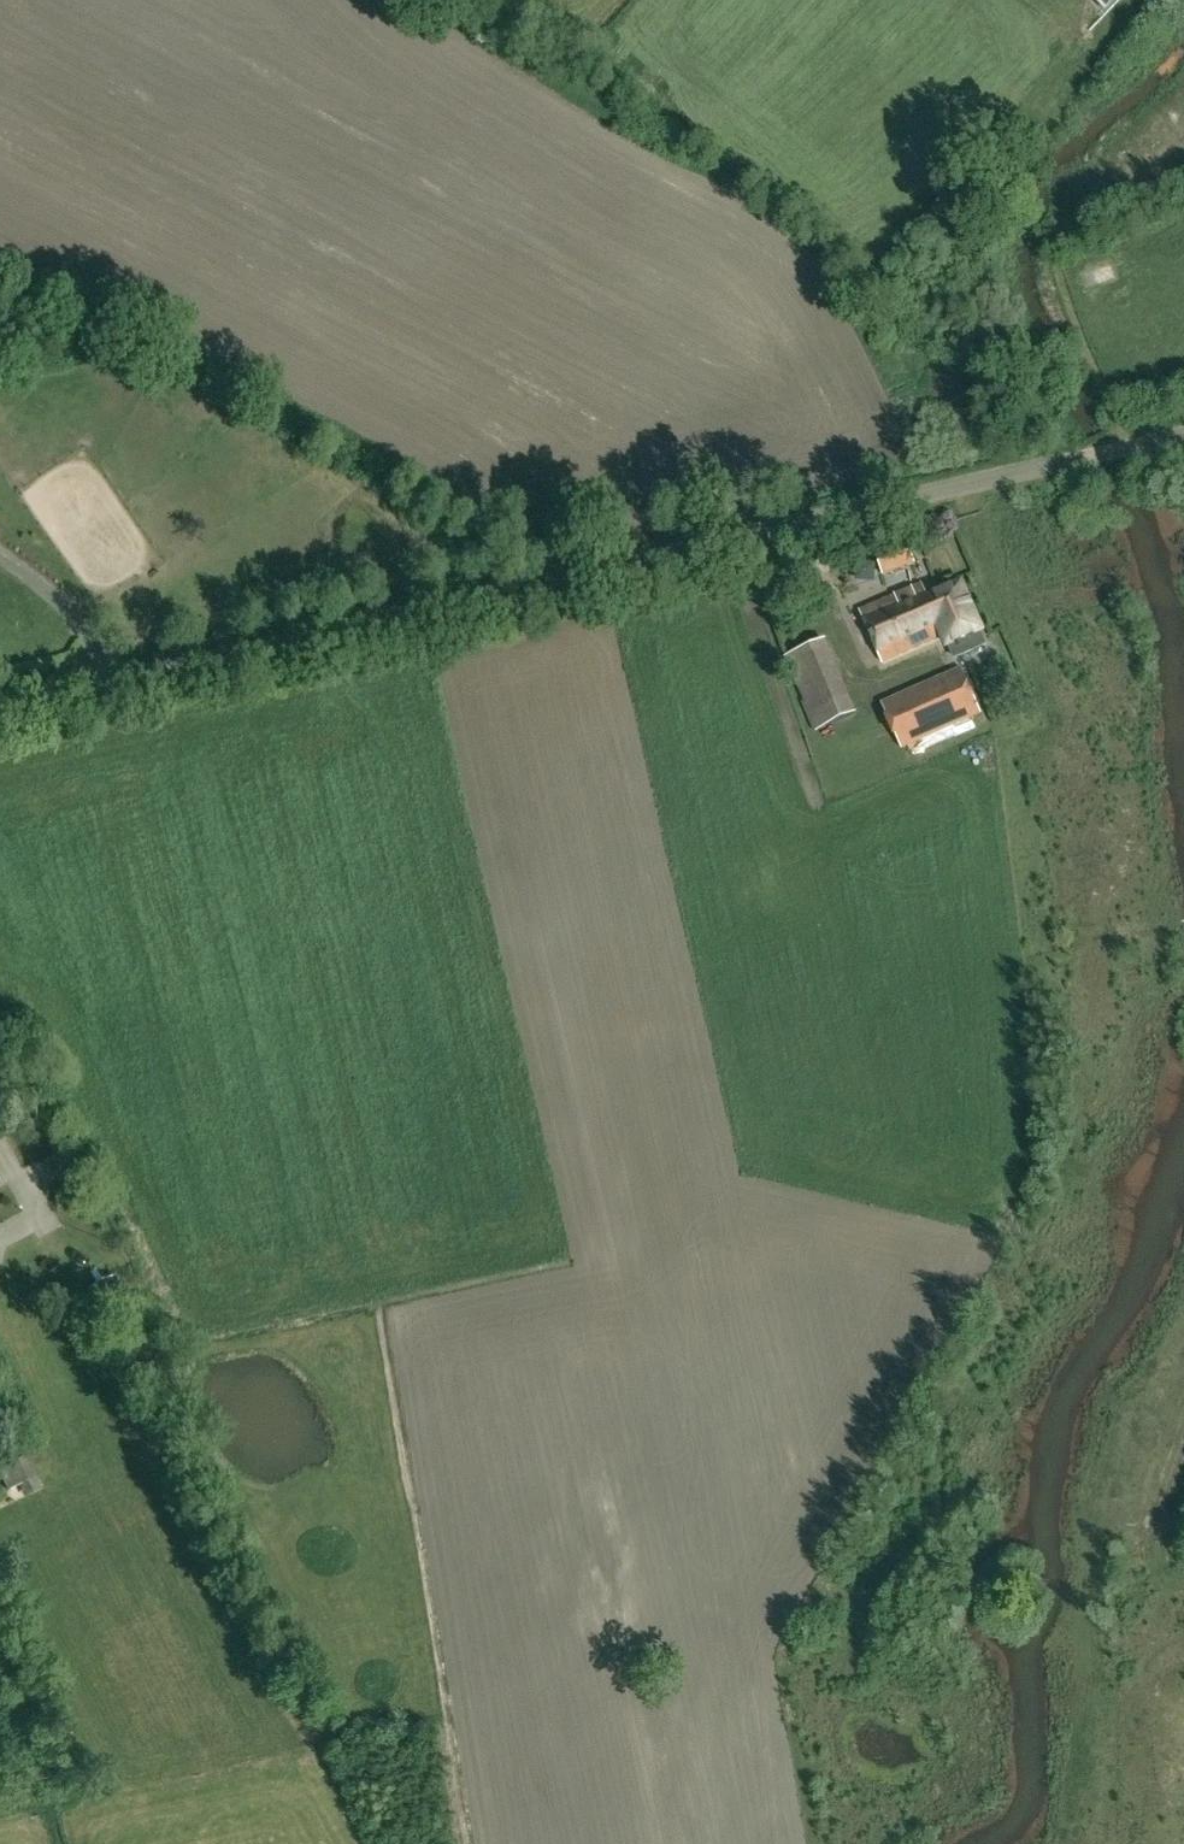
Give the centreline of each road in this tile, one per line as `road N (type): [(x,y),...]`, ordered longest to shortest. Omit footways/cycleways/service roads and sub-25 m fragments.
road 1 (unclassified): [(0,713),(1183,433)]

